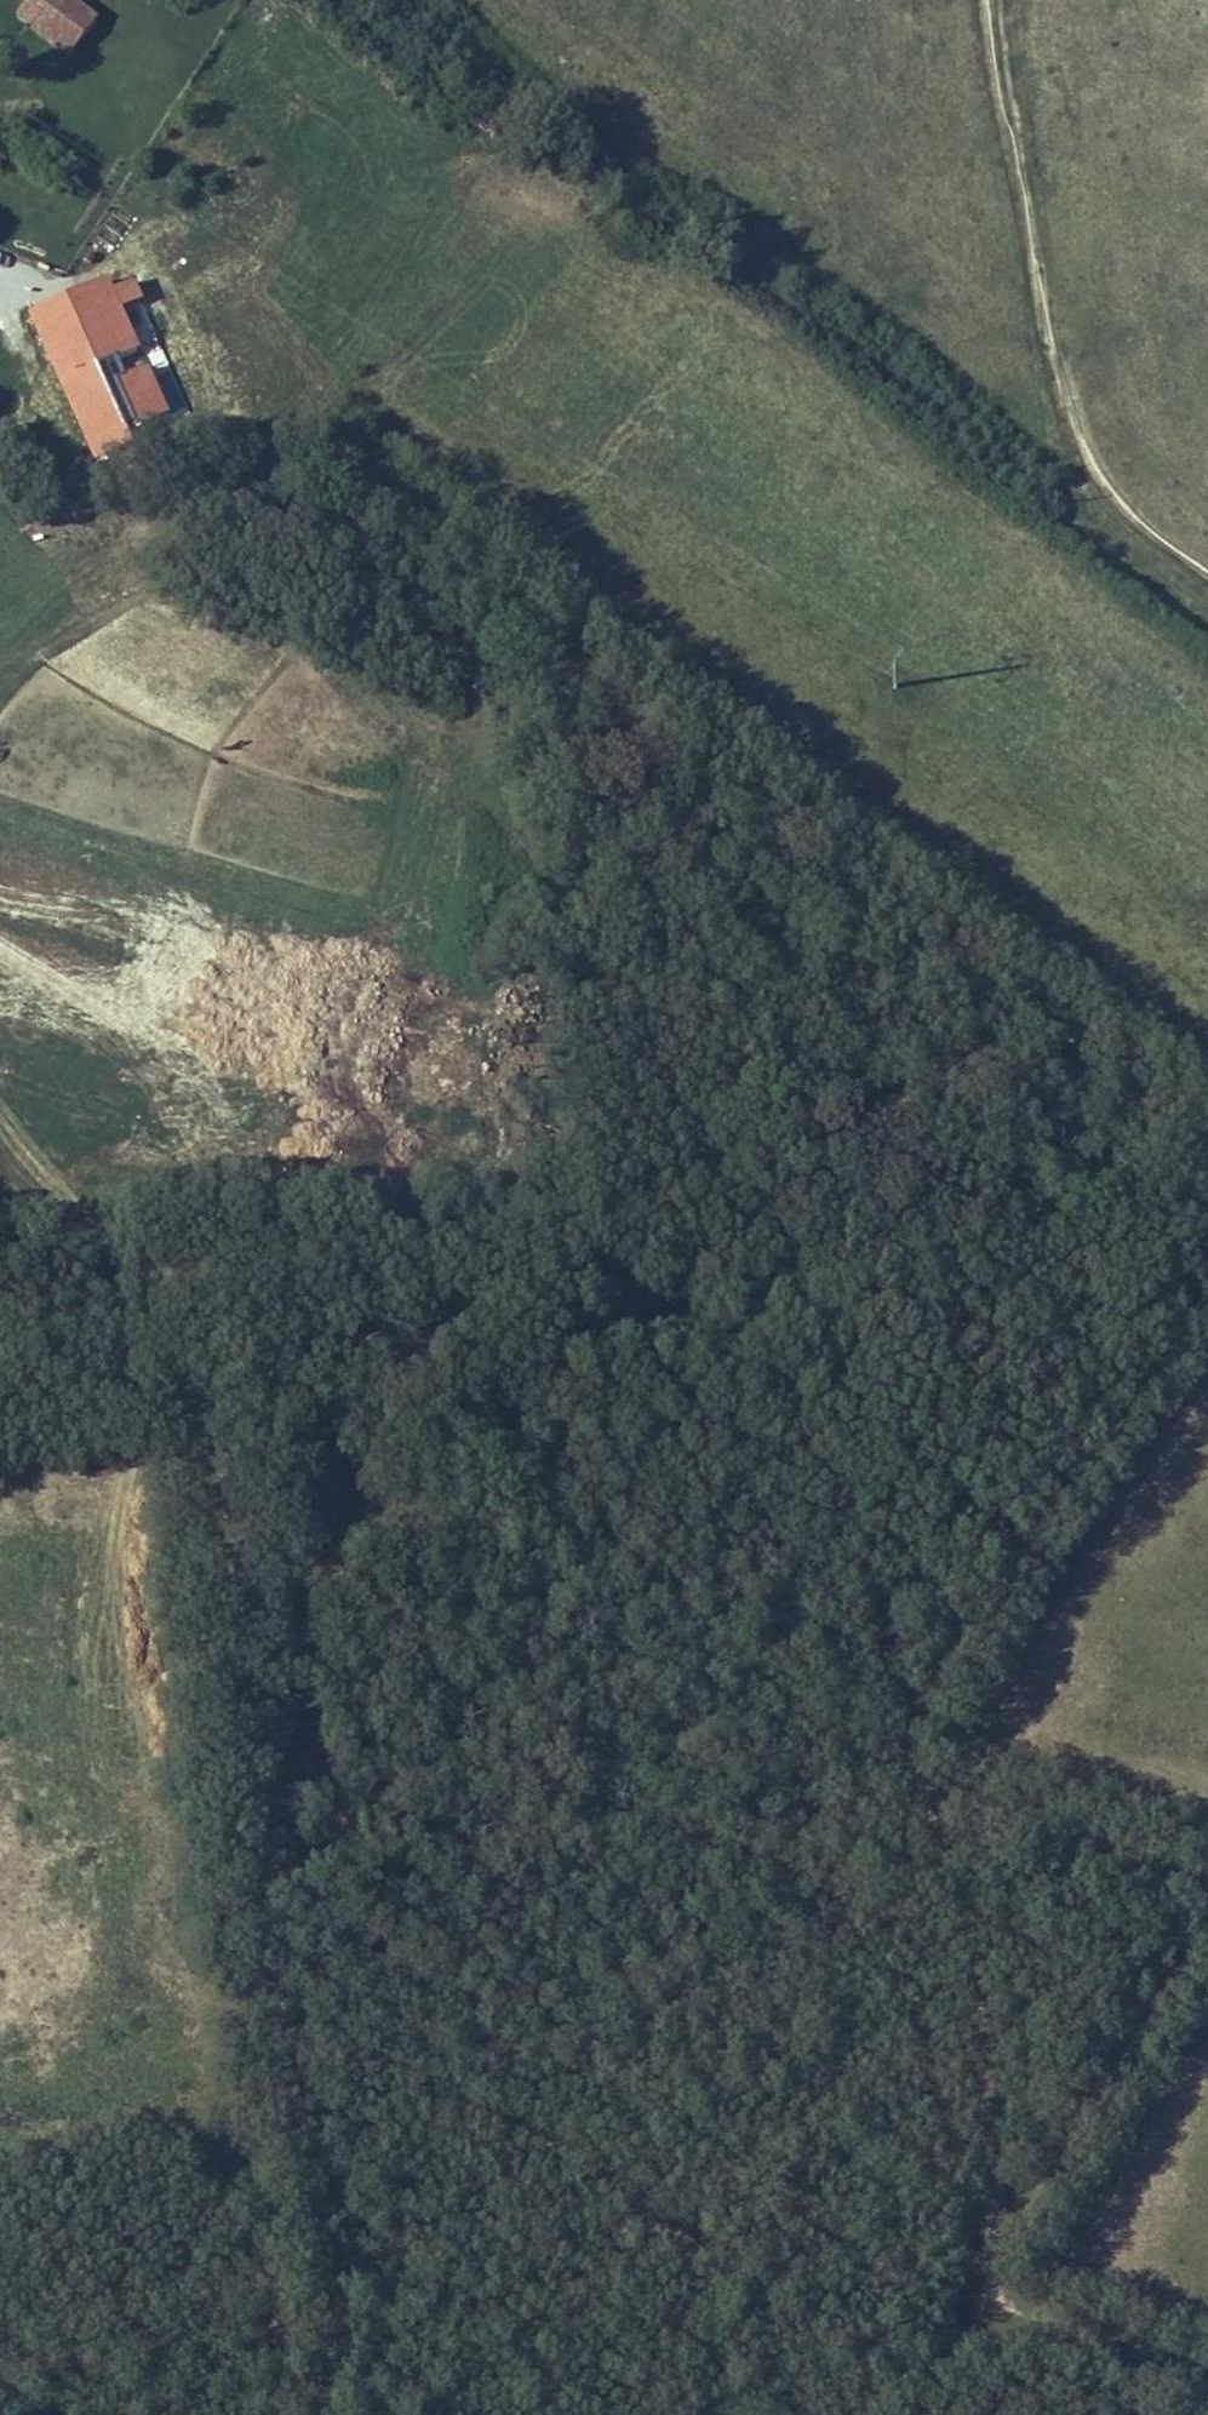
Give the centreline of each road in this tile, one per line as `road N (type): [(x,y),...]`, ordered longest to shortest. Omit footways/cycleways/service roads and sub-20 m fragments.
road 1 (track): [(1207,605),(1099,522),(1049,406),(1010,0)]

